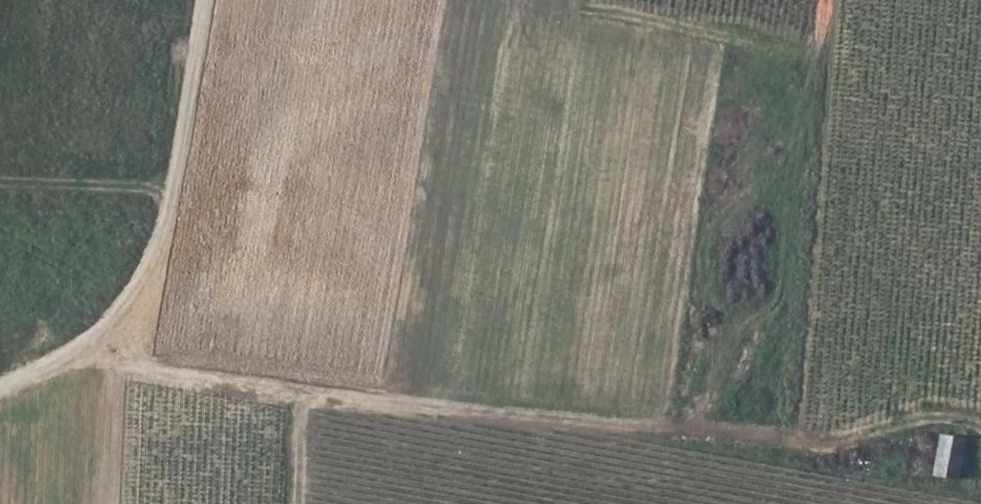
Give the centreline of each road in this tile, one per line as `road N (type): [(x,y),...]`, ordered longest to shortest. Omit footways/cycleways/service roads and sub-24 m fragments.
road 1 (track): [(72,359),(307,395),(761,435),(891,459),(917,434),(977,414)]
road 2 (track): [(0,394),(72,359),(138,282),(172,188),(201,0)]
road 3 (track): [(980,418),(929,335),(862,157),(835,0)]
road 4 (track): [(534,0),(840,56)]
road 5 (track): [(172,188),(0,183)]

